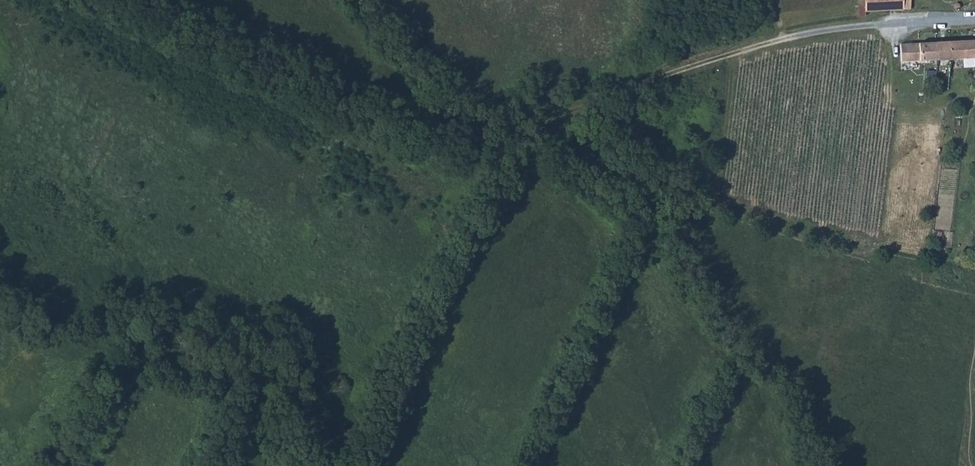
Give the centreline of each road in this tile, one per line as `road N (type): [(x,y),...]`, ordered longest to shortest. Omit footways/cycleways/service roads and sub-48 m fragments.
road 1 (track): [(488,151),(124,0)]
road 2 (track): [(804,37),(692,63),(488,151)]
road 3 (track): [(488,151),(373,0)]
road 4 (unclassified): [(804,37),(974,22)]

